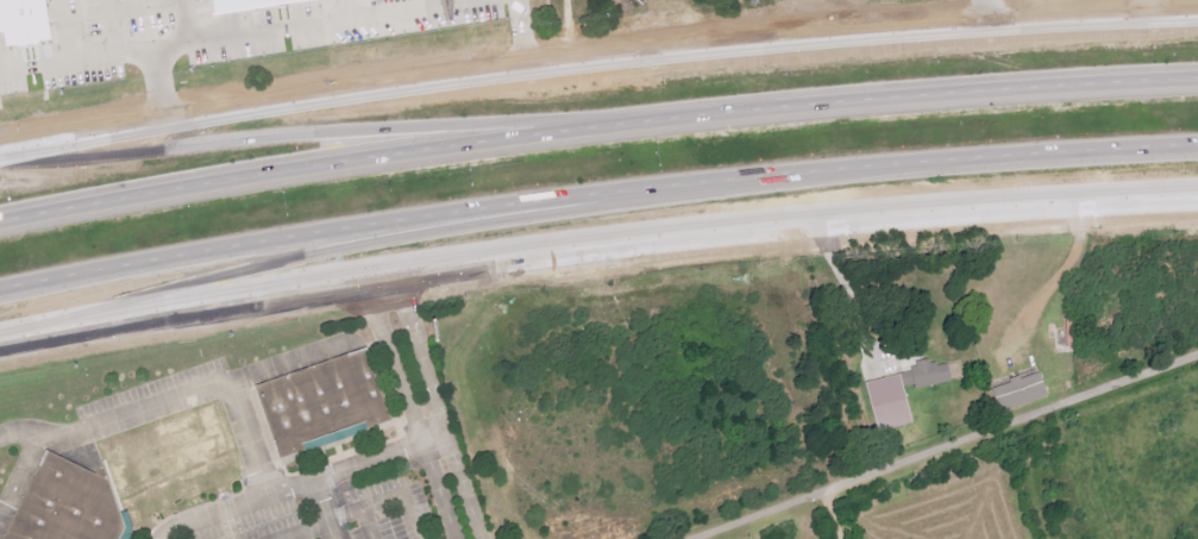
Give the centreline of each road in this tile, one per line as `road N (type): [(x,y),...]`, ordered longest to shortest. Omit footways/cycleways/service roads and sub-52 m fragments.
road 1 (secondary): [(0,348),(498,261),(842,223),(1197,199)]
road 2 (secondary): [(1197,5),(920,20),(478,64),(0,144)]
road 3 (motorway): [(0,290),(481,206),(868,163)]
road 4 (motorway): [(747,108),(365,155),(0,221)]
road 5 (residential): [(697,538),(1197,356)]
road 6 (motorway): [(1197,76),(747,108)]
road 7 (motorway): [(868,163),(1197,142)]
road 8 (residential): [(1075,205),(1073,251),(1058,284),(986,345)]

